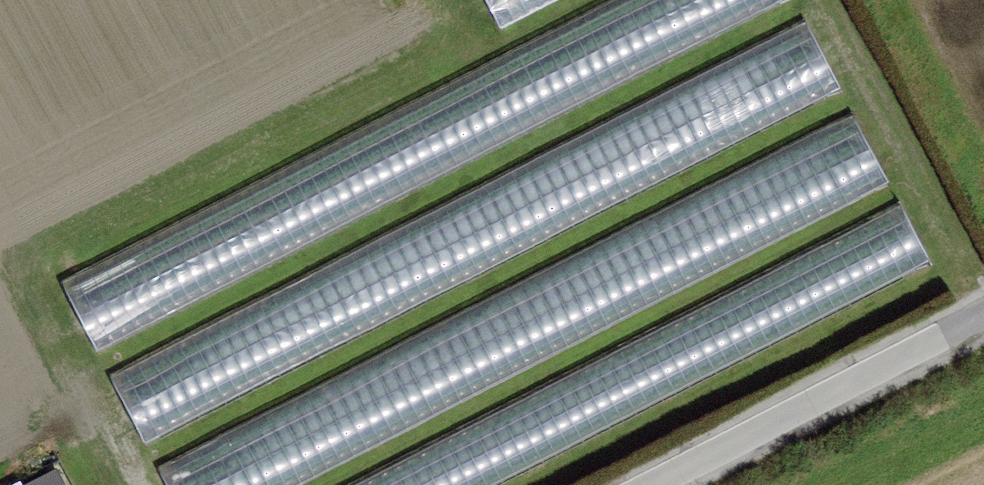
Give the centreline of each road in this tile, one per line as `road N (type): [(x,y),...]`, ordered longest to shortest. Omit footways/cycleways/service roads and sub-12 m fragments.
road 1 (unclassified): [(983,313),(649,484)]

